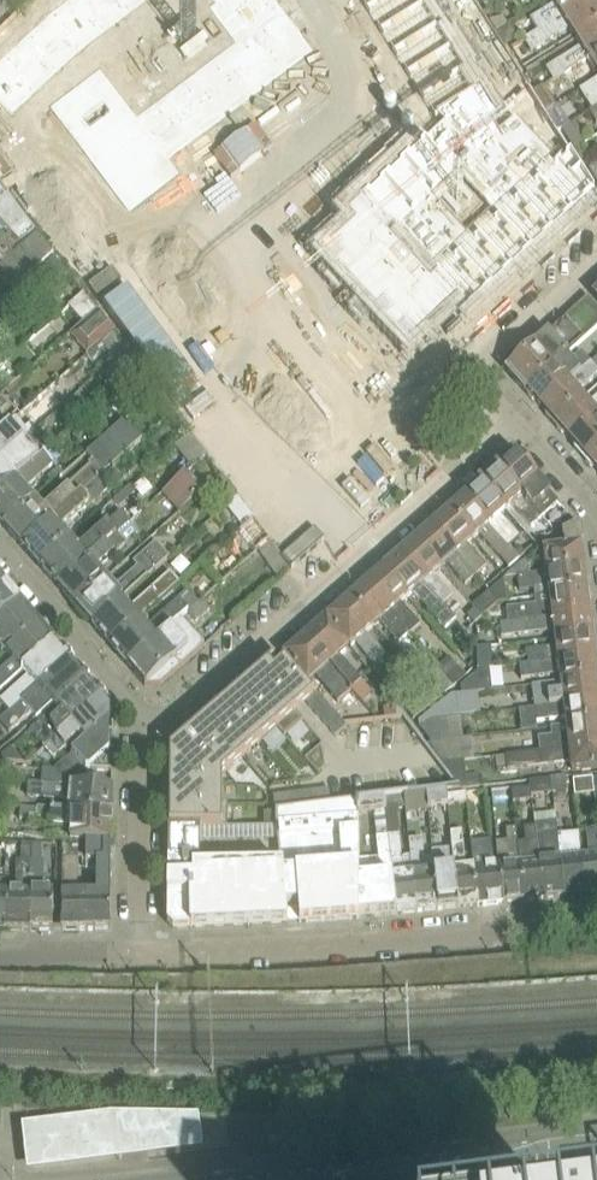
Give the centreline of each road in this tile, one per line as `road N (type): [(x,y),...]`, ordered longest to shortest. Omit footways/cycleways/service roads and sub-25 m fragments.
road 1 (unclassified): [(159,732),(516,421)]
road 2 (residential): [(136,958),(497,936),(596,921)]
road 3 (tertiary): [(536,1140),(215,1179)]
road 4 (unclassified): [(0,543),(159,732)]
road 5 (residential): [(136,958),(145,747),(159,732)]
road 6 (unclassified): [(516,421),(473,373),(596,265)]
road 7 (residential): [(0,956),(136,958)]
road 8 (residential): [(596,517),(516,421)]

